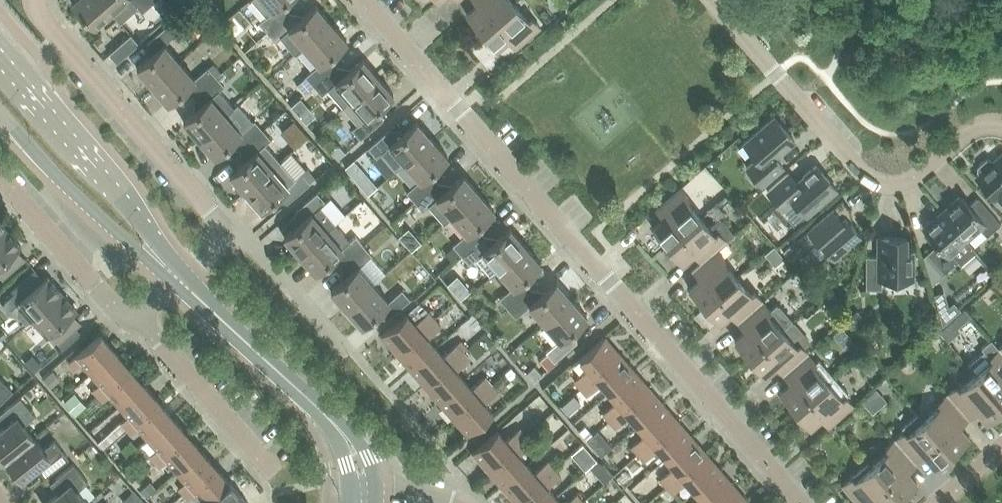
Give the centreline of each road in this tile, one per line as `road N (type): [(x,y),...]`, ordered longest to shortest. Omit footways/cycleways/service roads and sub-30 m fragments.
road 1 (residential): [(808,502),(362,0)]
road 2 (residential): [(1001,125),(971,130),(911,181),(883,185),(867,178),(709,0)]
road 3 (residential): [(227,233),(45,21),(38,0)]
road 4 (unclassified): [(365,489),(347,438),(176,277)]
road 5 (unclassified): [(176,277),(0,52)]
road 6 (unclassified): [(0,110),(114,230),(176,277)]
road 7 (residential): [(134,321),(0,179)]
road 8 (residential): [(267,462),(134,321)]
road 9 (residential): [(227,233),(252,243),(341,347)]

